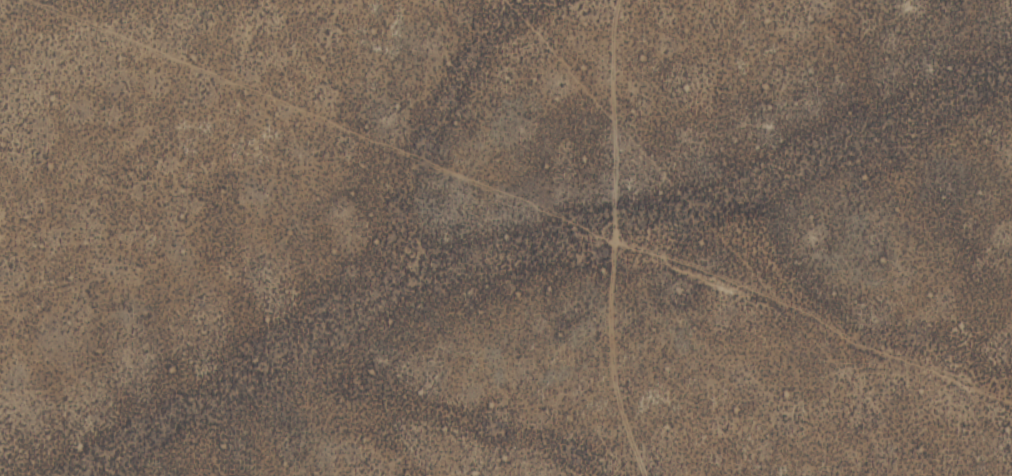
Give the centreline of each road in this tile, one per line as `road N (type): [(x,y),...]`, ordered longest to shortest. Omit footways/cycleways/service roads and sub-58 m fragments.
road 1 (residential): [(1011,404),(36,0)]
road 2 (residential): [(867,344),(899,176),(831,41),(770,0)]

